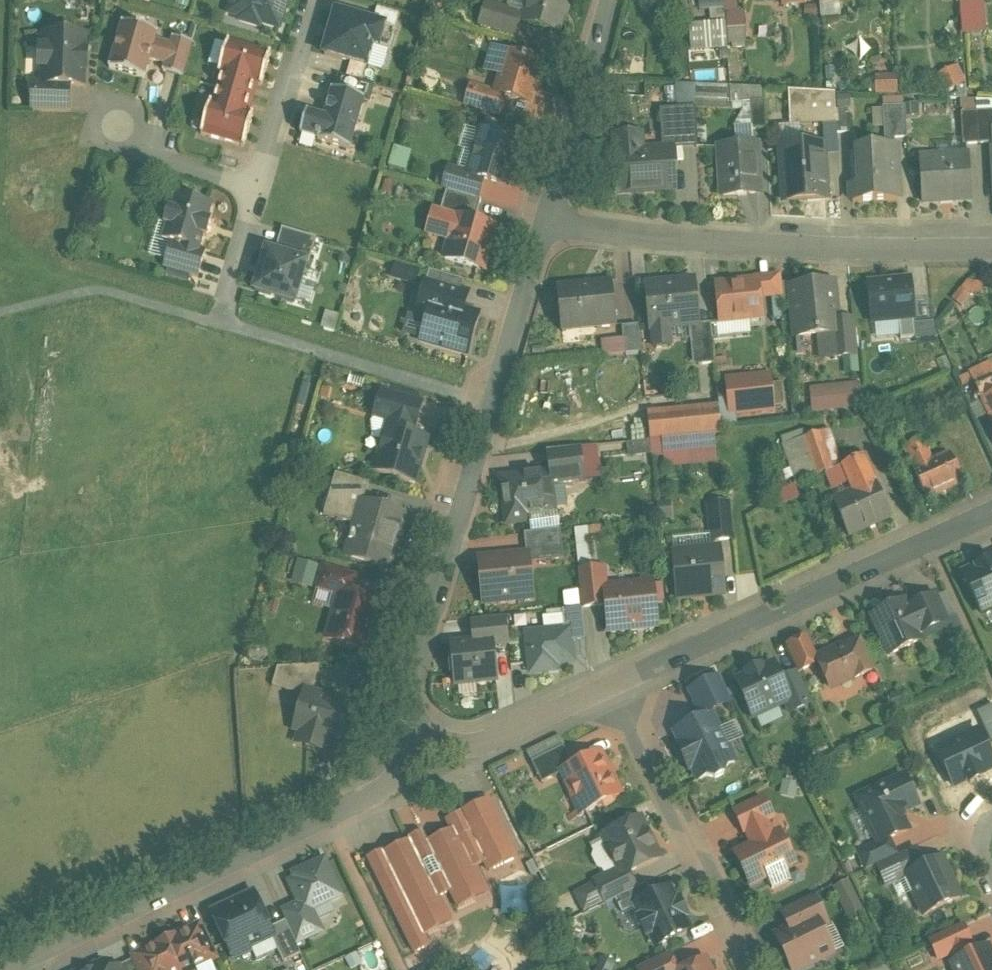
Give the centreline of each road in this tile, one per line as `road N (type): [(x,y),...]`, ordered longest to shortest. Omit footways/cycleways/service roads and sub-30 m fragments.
road 1 (residential): [(545,227),(455,513),(407,750)]
road 2 (residential): [(545,227),(844,251),(991,248)]
road 3 (residential): [(407,750),(369,793),(28,954)]
road 4 (residential): [(991,512),(613,672)]
road 5 (residential): [(758,969),(613,672)]
road 6 (residential): [(607,0),(545,227)]
road 7 (residential): [(613,672),(453,747),(407,750)]
road 8 (residential): [(309,0),(259,184)]
road 9 (residential): [(259,184),(141,151),(116,123)]
road 10 (residential): [(259,184),(217,326)]

